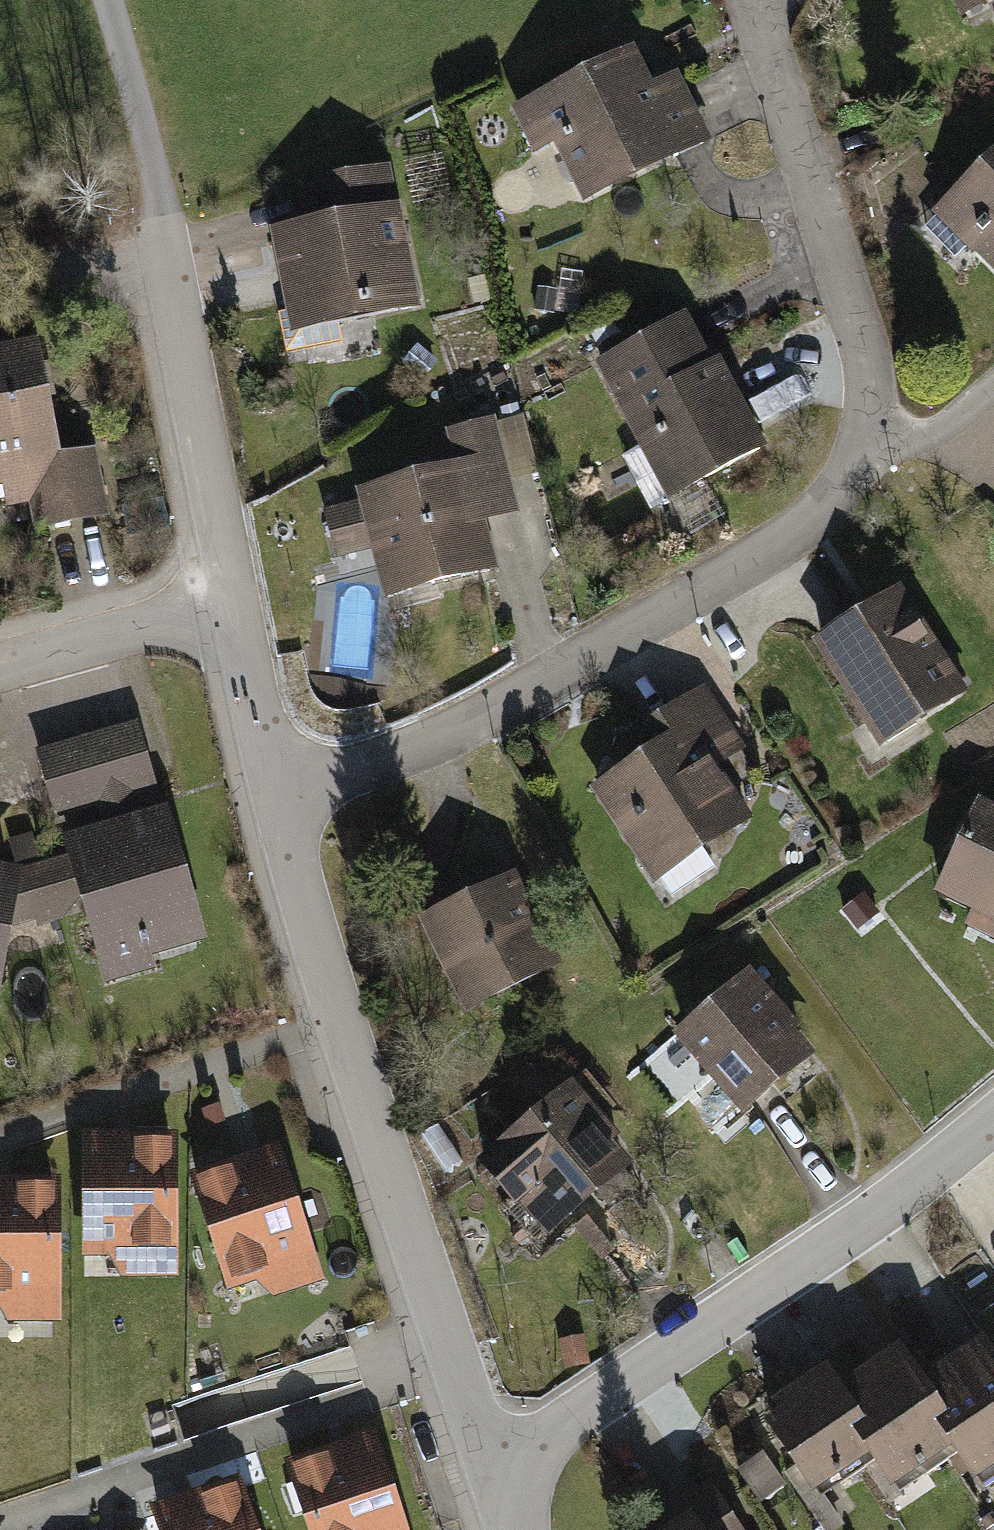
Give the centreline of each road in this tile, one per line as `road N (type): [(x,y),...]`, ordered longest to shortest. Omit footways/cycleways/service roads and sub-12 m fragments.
road 1 (residential): [(277,805),(421,749),(819,518),(869,446),(873,381),(755,0)]
road 2 (residential): [(277,805),(341,1022),(494,1469)]
road 3 (residential): [(494,1469),(834,1243),(993,1118)]
road 4 (residential): [(166,226),(235,604)]
road 5 (residential): [(0,670),(235,604)]
road 6 (track): [(105,0),(166,226)]
road 7 (residential): [(235,604),(277,805)]

